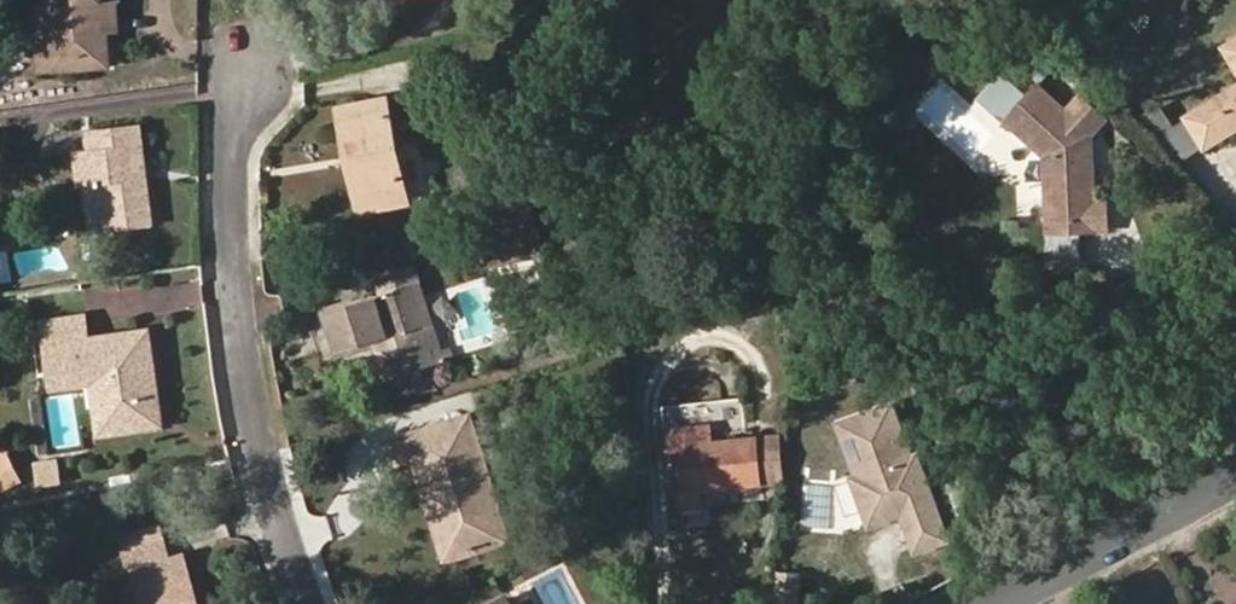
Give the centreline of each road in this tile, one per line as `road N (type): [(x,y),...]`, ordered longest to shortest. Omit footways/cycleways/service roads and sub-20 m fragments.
road 1 (residential): [(253,78),(238,151),(236,265),(266,462),(312,603)]
road 2 (tertiary): [(996,603),(1235,478)]

